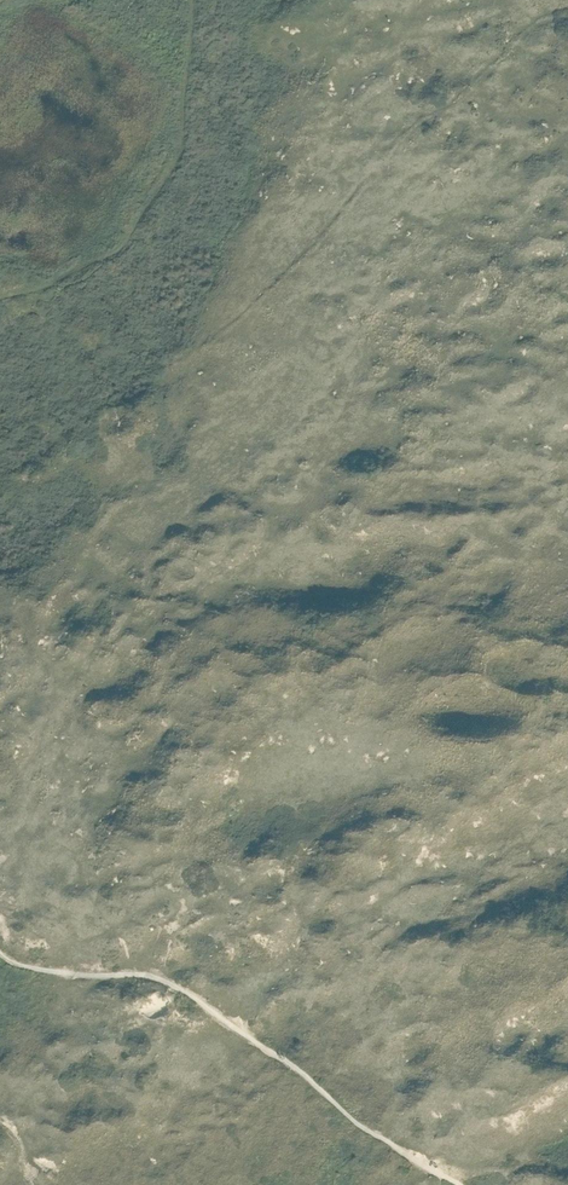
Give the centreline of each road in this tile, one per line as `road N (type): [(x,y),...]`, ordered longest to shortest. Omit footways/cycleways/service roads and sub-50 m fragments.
road 1 (track): [(449,1184),(170,987),(140,975),(32,969),(0,953)]
road 2 (track): [(192,0),(180,152),(129,240),(76,272),(0,297)]

